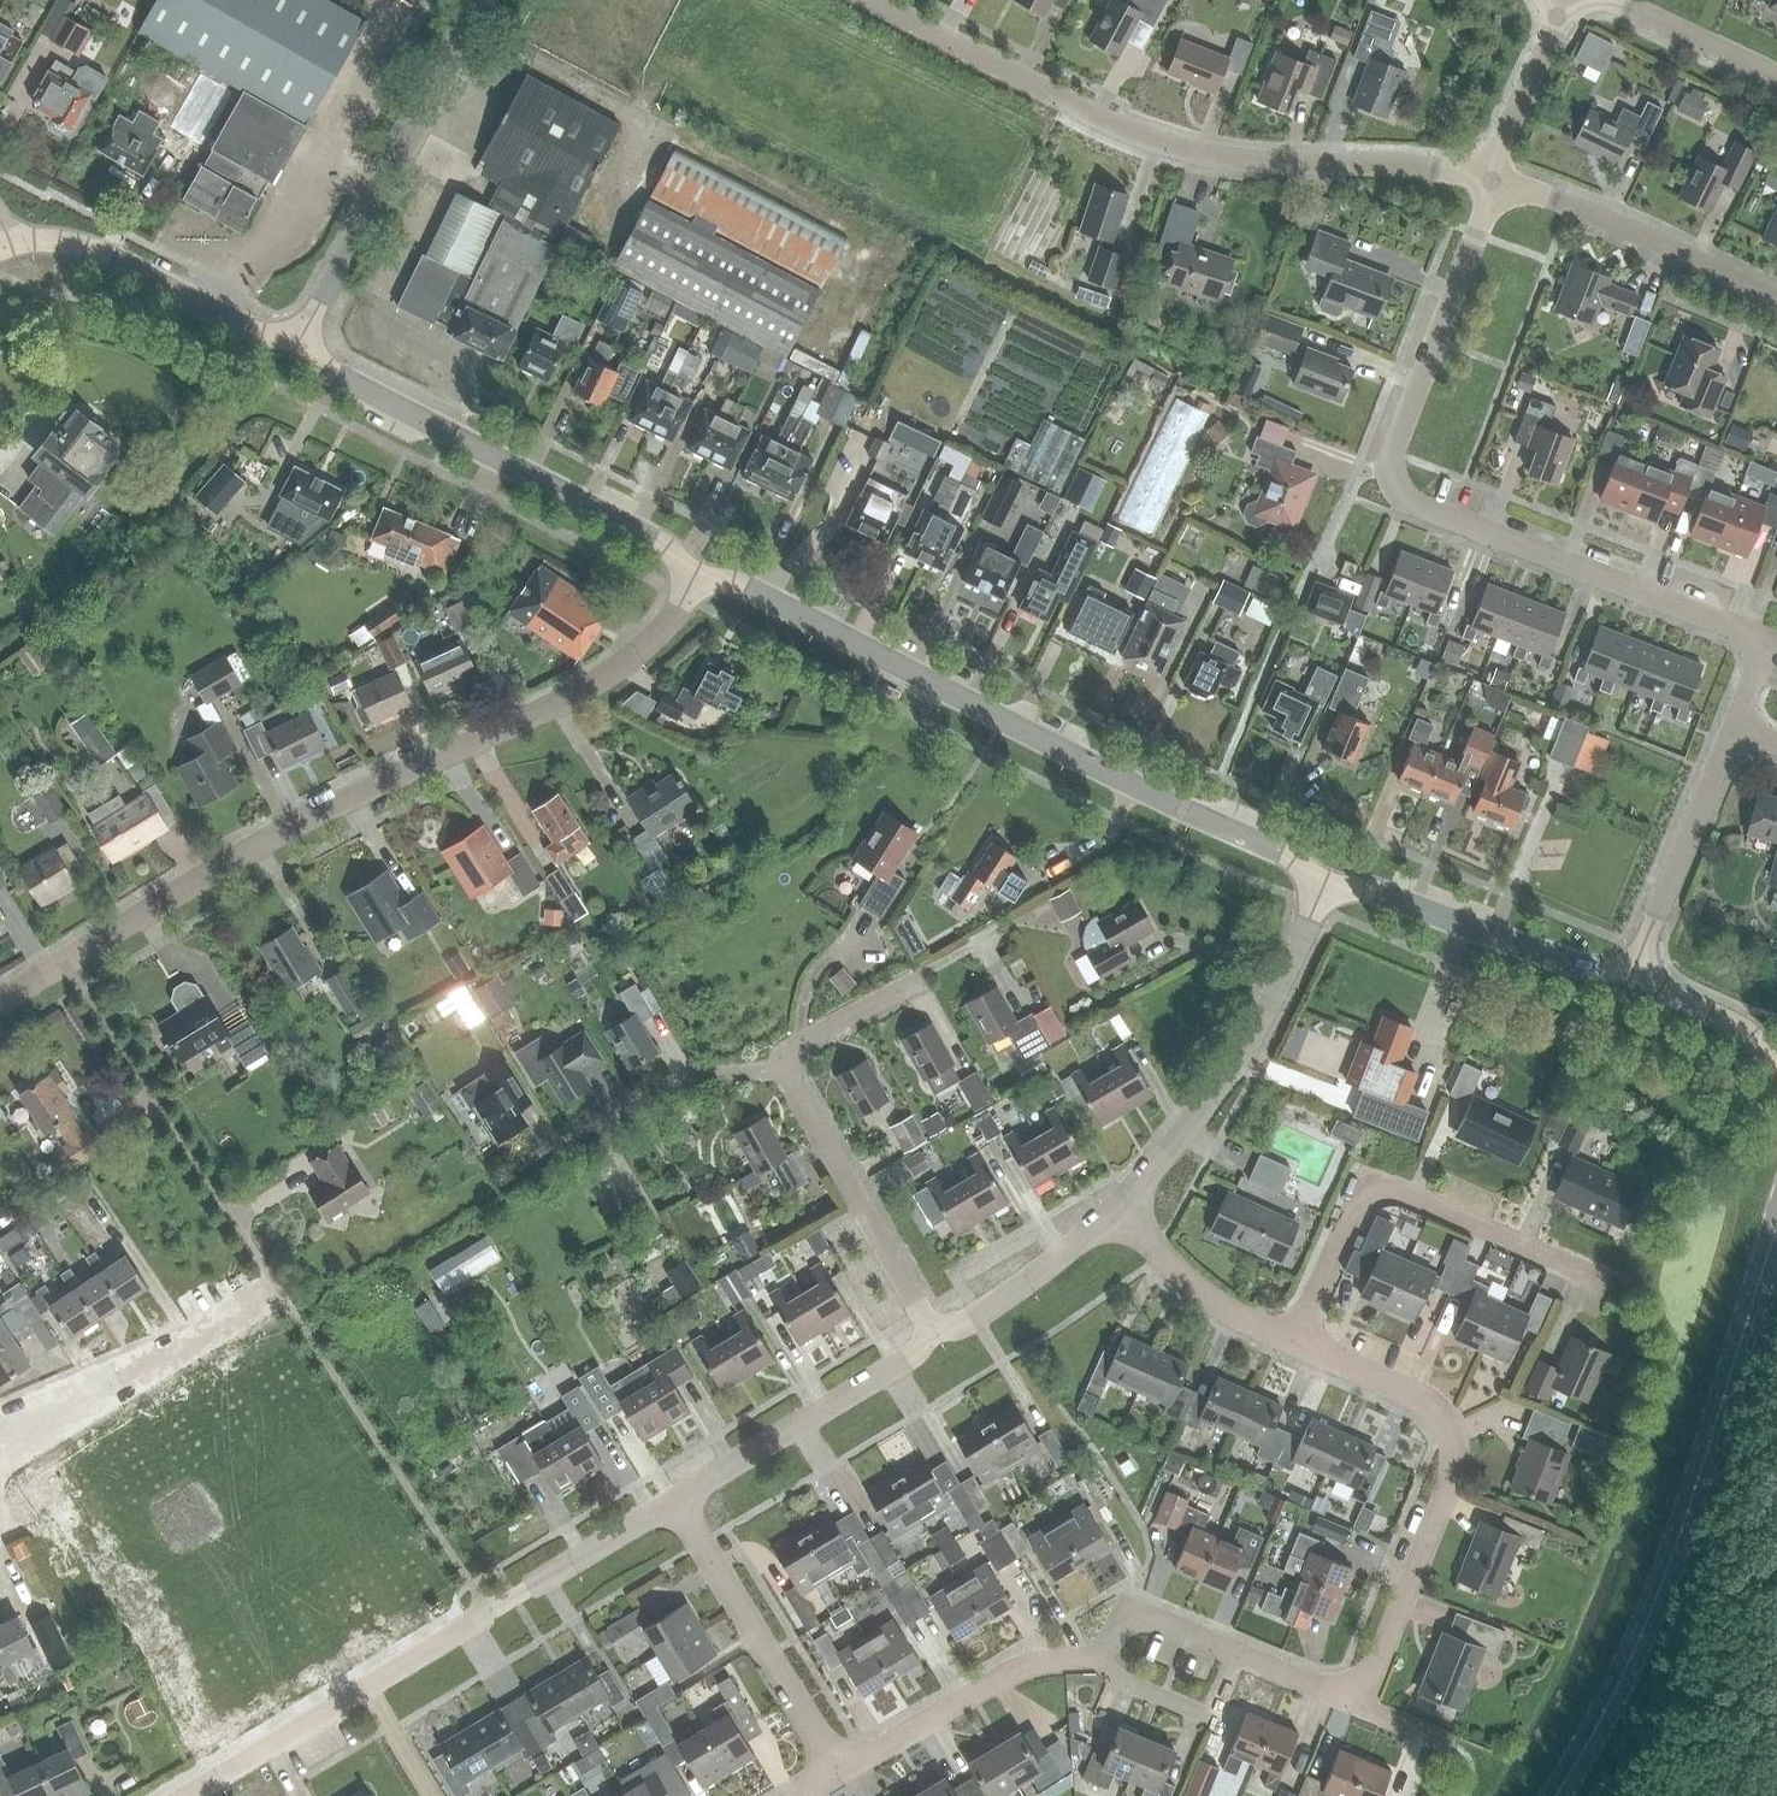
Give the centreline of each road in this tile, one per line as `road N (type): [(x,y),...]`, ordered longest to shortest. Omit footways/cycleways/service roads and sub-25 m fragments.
road 1 (residential): [(0,997),(263,835),(483,737),(625,660),(684,596),(699,563)]
road 2 (residential): [(1734,728),(1756,672),(1758,646),(1744,624),(1408,502),(1391,478),(1392,451),(1492,177)]
road 3 (tertiary): [(1327,872),(699,563)]
road 4 (residential): [(1492,177),(1373,157),(1160,147),(876,0)]
road 5 (secondary): [(1553,1795),(1594,1731),(1661,1581),(1776,1223)]
road 6 (residential): [(837,1769),(1020,1665),(1101,1653),(1137,1619),(1360,1706)]
road 7 (residential): [(1360,1706),(1455,1465),(1454,1438),(1420,1396),(1292,1338)]
road 8 (tertiary): [(699,563),(297,349)]
road 9 (residential): [(1292,1338),(1355,1197),(1372,1184),(1392,1184),(1605,1281)]
road 10 (residential): [(1118,1207),(1230,1070),(1327,872)]
road 11 (unclassified): [(297,349),(480,0)]
road 12 (residential): [(362,1690),(674,1497)]
road 13 (tertiary): [(1634,969),(1588,966),(1327,872)]
road 14 (residential): [(837,1769),(674,1497)]
road 15 (tertiary): [(297,349),(120,259),(53,240),(5,243)]
road 16 (residential): [(1776,298),(1569,202),(1492,177)]
road 17 (residential): [(674,1497),(937,1337)]
road 18 (residential): [(937,1337),(789,1068)]
road 19 (residential): [(0,1418),(247,1315),(278,1292)]
road 20 (residential): [(548,1154),(680,1077),(789,1068)]
road 21 (residential): [(1634,969),(1734,728)]
road 22 (residential): [(1556,15),(1622,8),(1776,77)]
road 23 (residential): [(937,1337),(973,1319),(1118,1207)]
road 24 (residential): [(1292,1338),(1206,1293),(1118,1207)]
road 25 (residential): [(175,1795),(362,1690)]
road 26 (residential): [(1492,177),(1556,15)]
road 27 (tertiary): [(1776,1056),(1752,1033),(1672,998),(1634,969)]
road 28 (residential): [(789,1068),(806,1039),(920,979)]
road 29 (residential): [(428,1795),(362,1690)]

